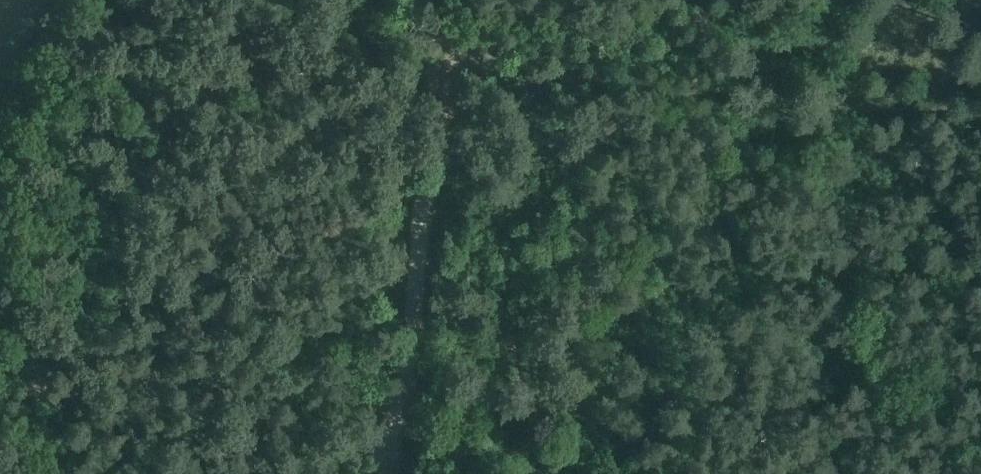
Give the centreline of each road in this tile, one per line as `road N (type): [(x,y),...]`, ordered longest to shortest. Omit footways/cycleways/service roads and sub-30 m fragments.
road 1 (track): [(397,473),(451,59)]

